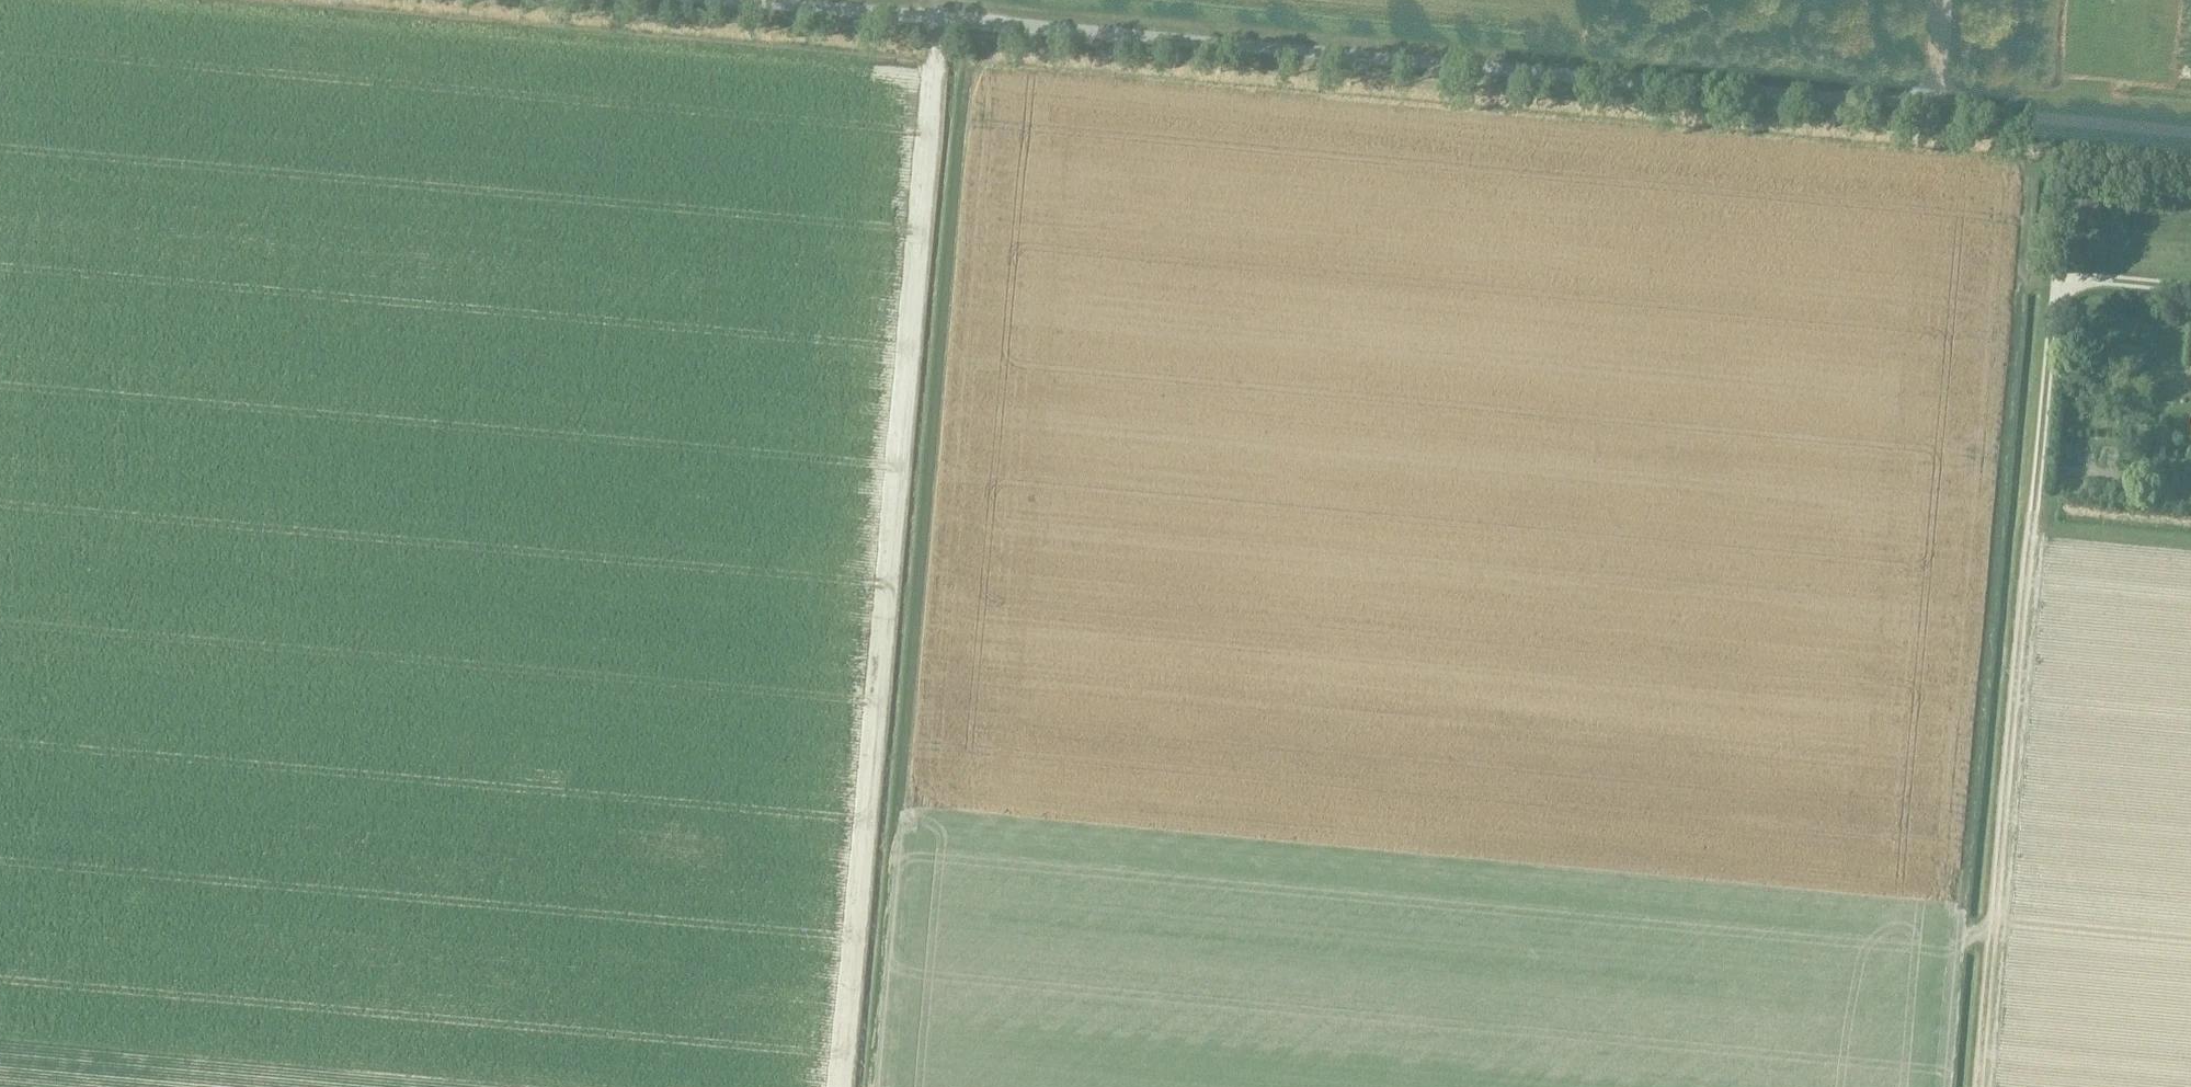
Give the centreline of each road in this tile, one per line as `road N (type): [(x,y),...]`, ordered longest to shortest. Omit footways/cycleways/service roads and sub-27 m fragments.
road 1 (unclassified): [(2190,136),(675,0)]

